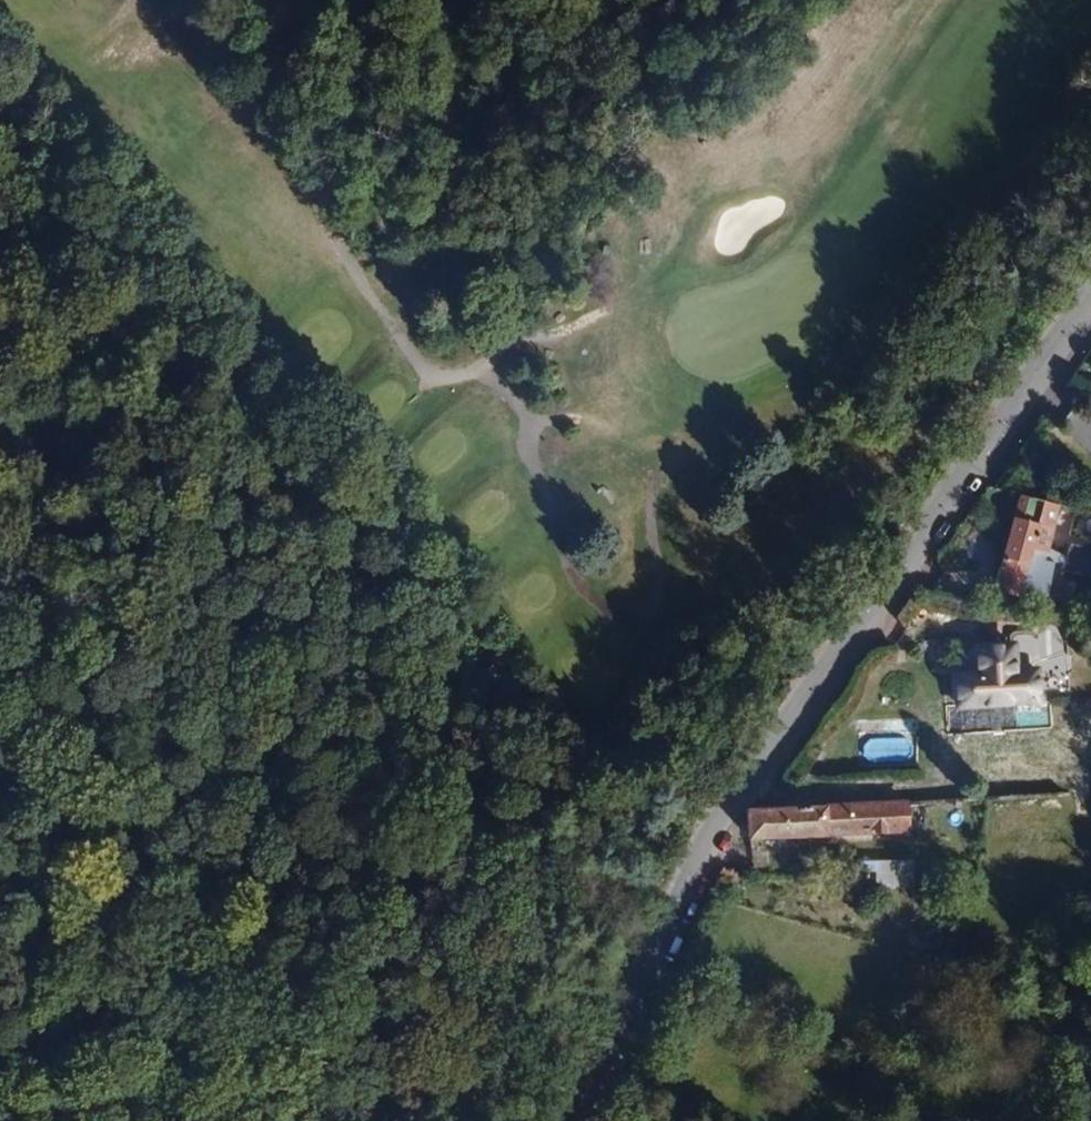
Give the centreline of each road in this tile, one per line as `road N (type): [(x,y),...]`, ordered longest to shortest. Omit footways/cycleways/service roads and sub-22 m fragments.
road 1 (residential): [(586,1120),(725,804),(1090,298)]

